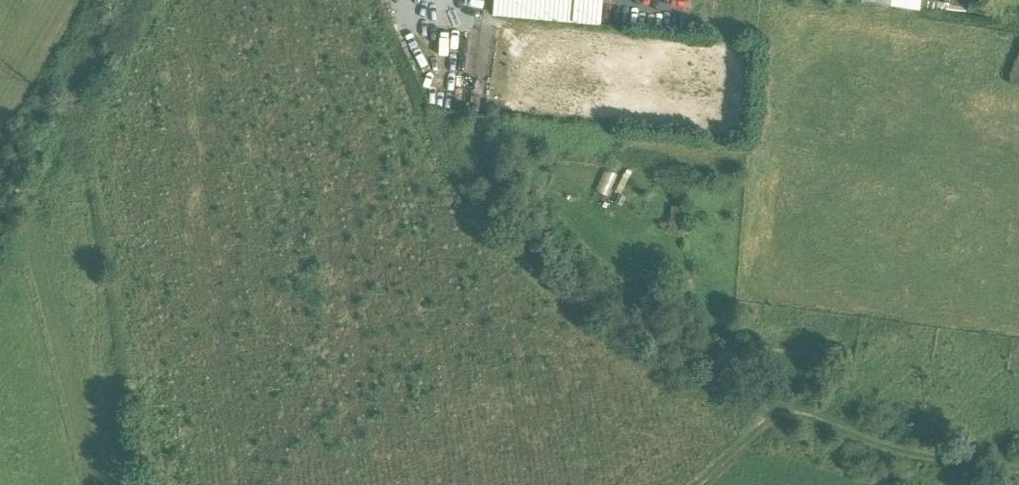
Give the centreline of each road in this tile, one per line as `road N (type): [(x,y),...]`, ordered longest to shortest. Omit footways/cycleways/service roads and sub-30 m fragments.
road 1 (track): [(699,484),(772,418),(910,464),(1018,467)]

